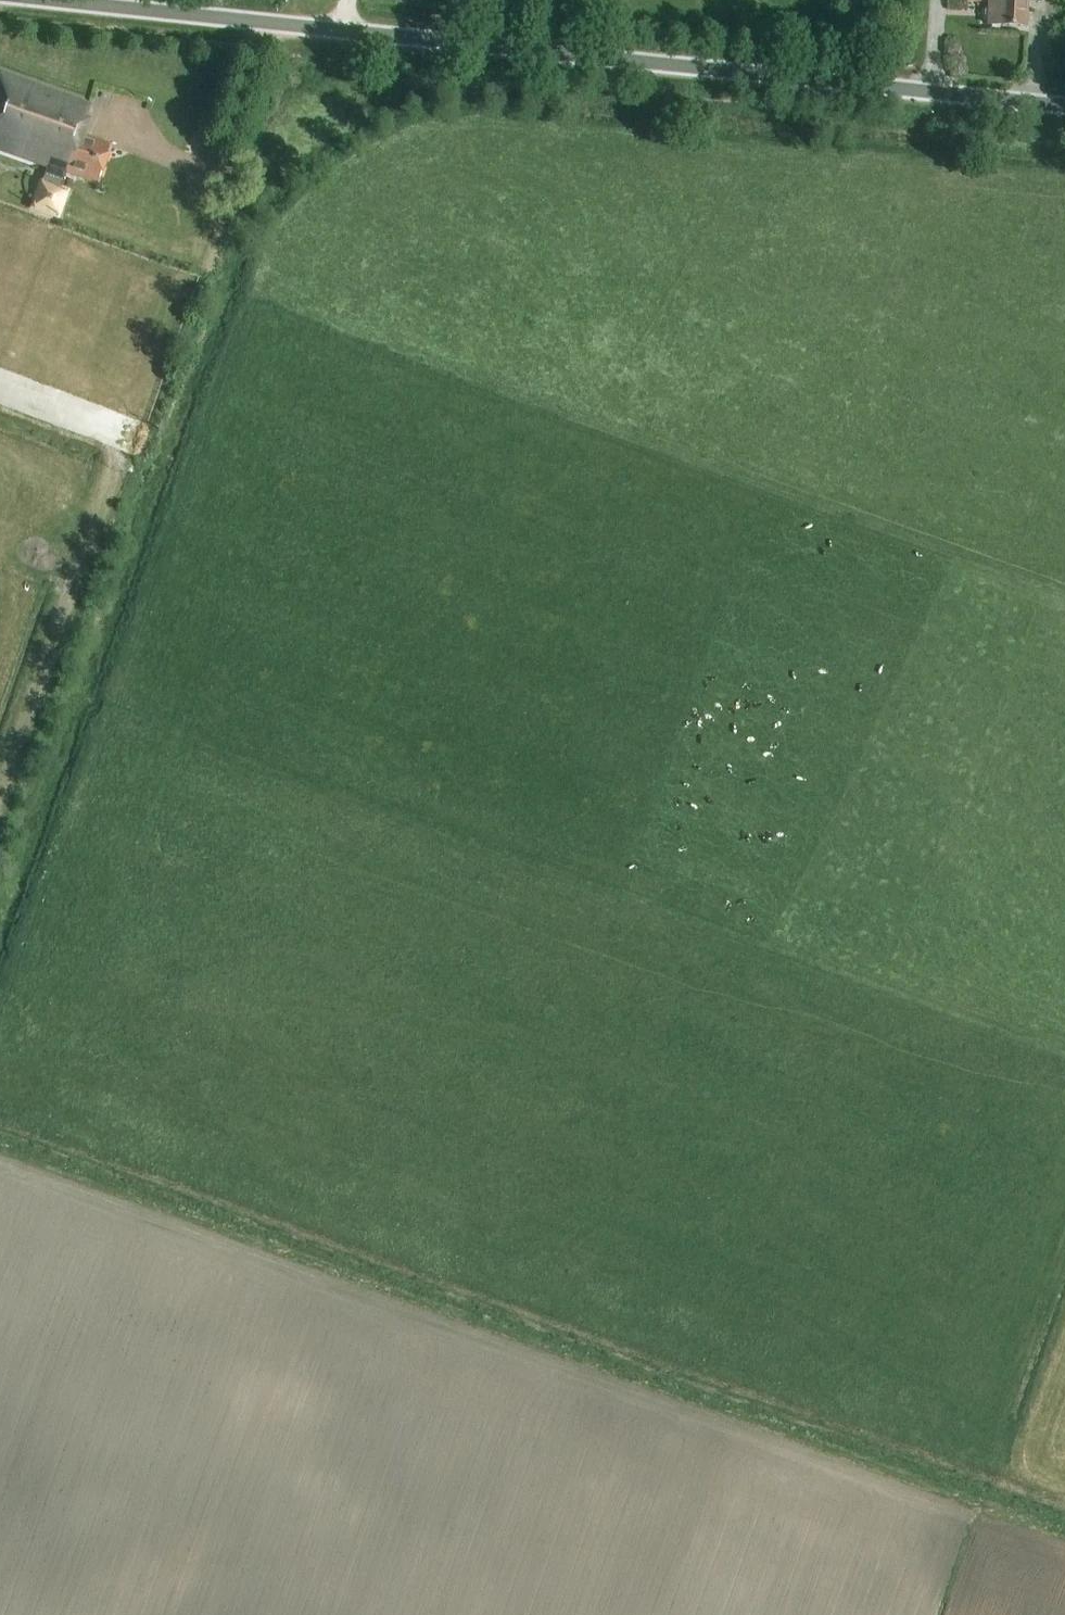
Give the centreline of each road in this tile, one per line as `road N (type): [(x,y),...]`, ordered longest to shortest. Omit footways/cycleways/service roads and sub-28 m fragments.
road 1 (unclassified): [(1064,105),(55,0)]

